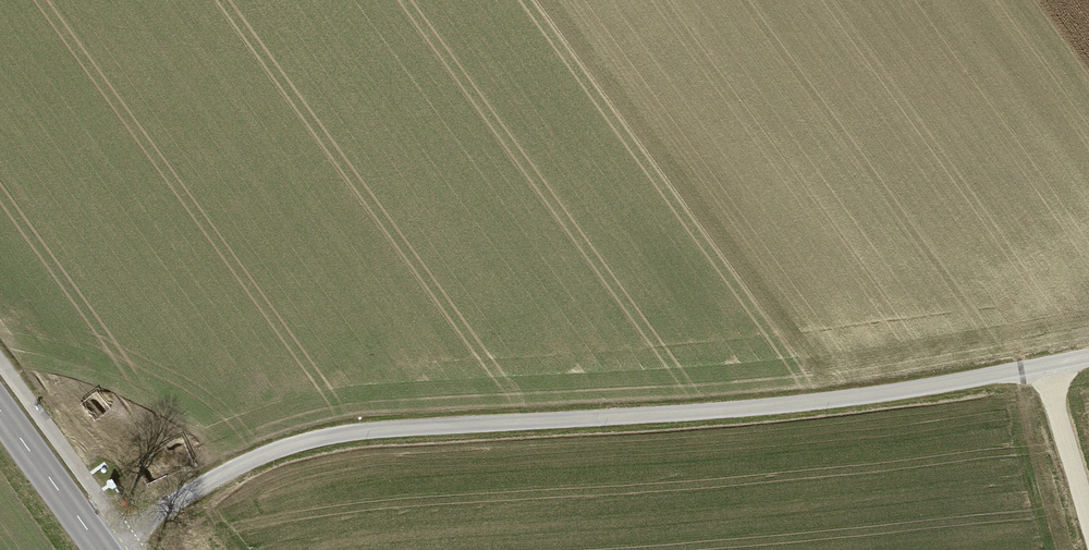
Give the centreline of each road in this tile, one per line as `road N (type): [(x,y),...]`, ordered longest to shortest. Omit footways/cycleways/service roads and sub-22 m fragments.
road 1 (unclassified): [(99,539),(198,482),(317,437),(840,398),(1088,358)]
road 2 (tertiary): [(99,539),(0,400)]
road 3 (track): [(1049,365),(1088,514)]

